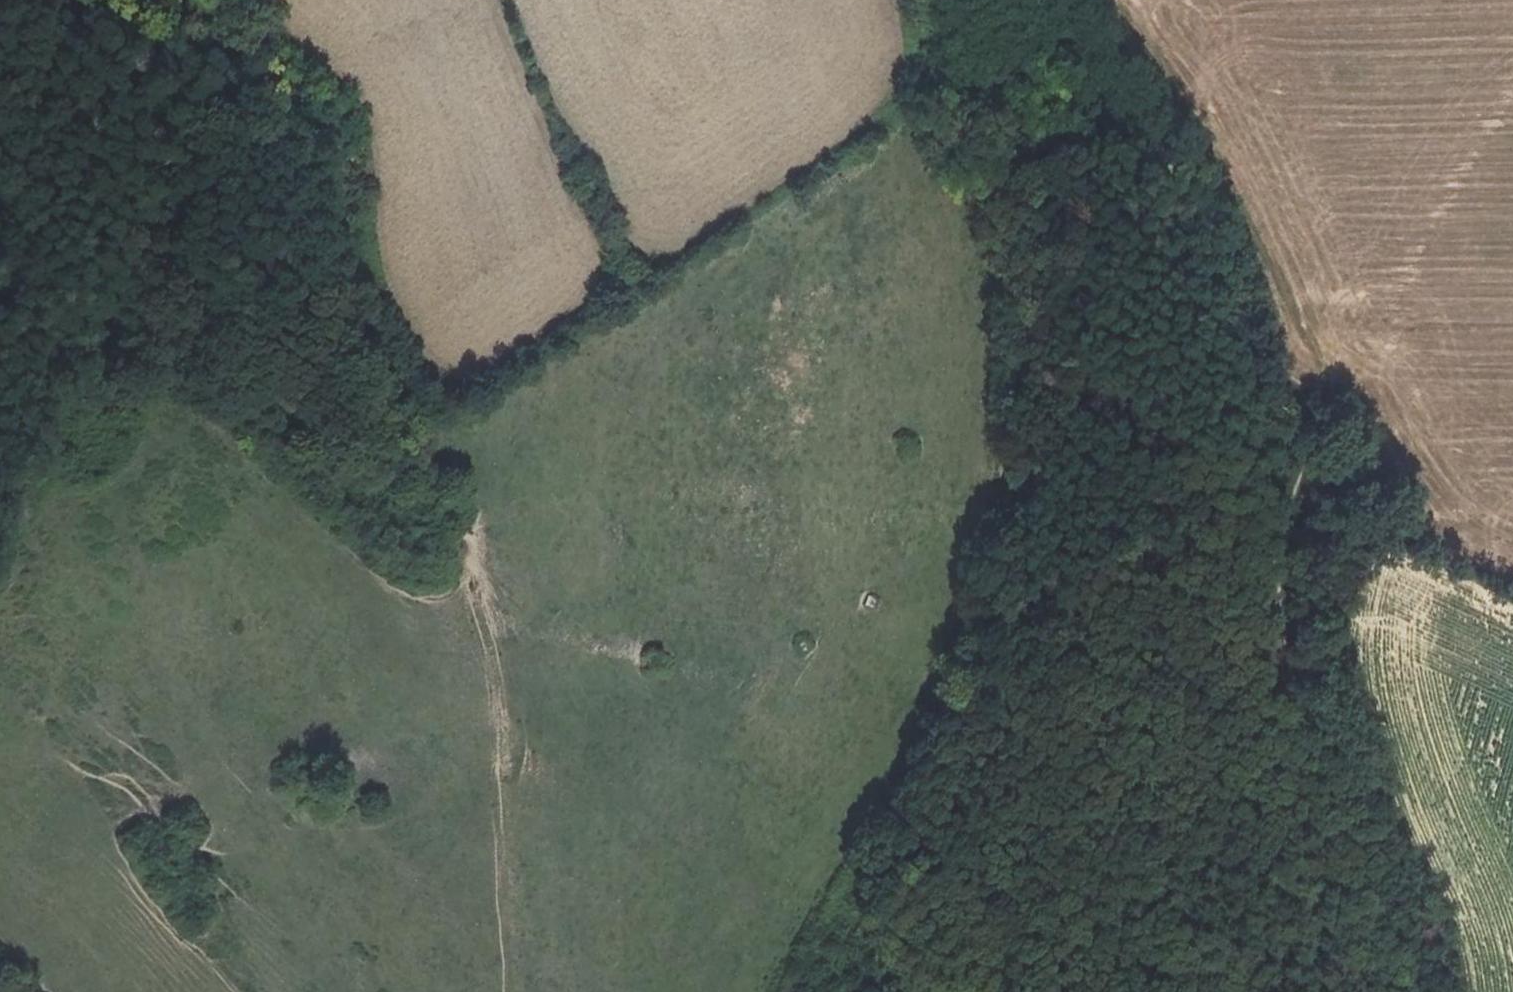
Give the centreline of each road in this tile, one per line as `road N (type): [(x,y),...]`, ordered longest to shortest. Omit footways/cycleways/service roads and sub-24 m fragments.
road 1 (track): [(1404,991),(1287,690),(1279,554),(1317,420),(1316,353),(1275,243),(1155,52),(1094,0)]

